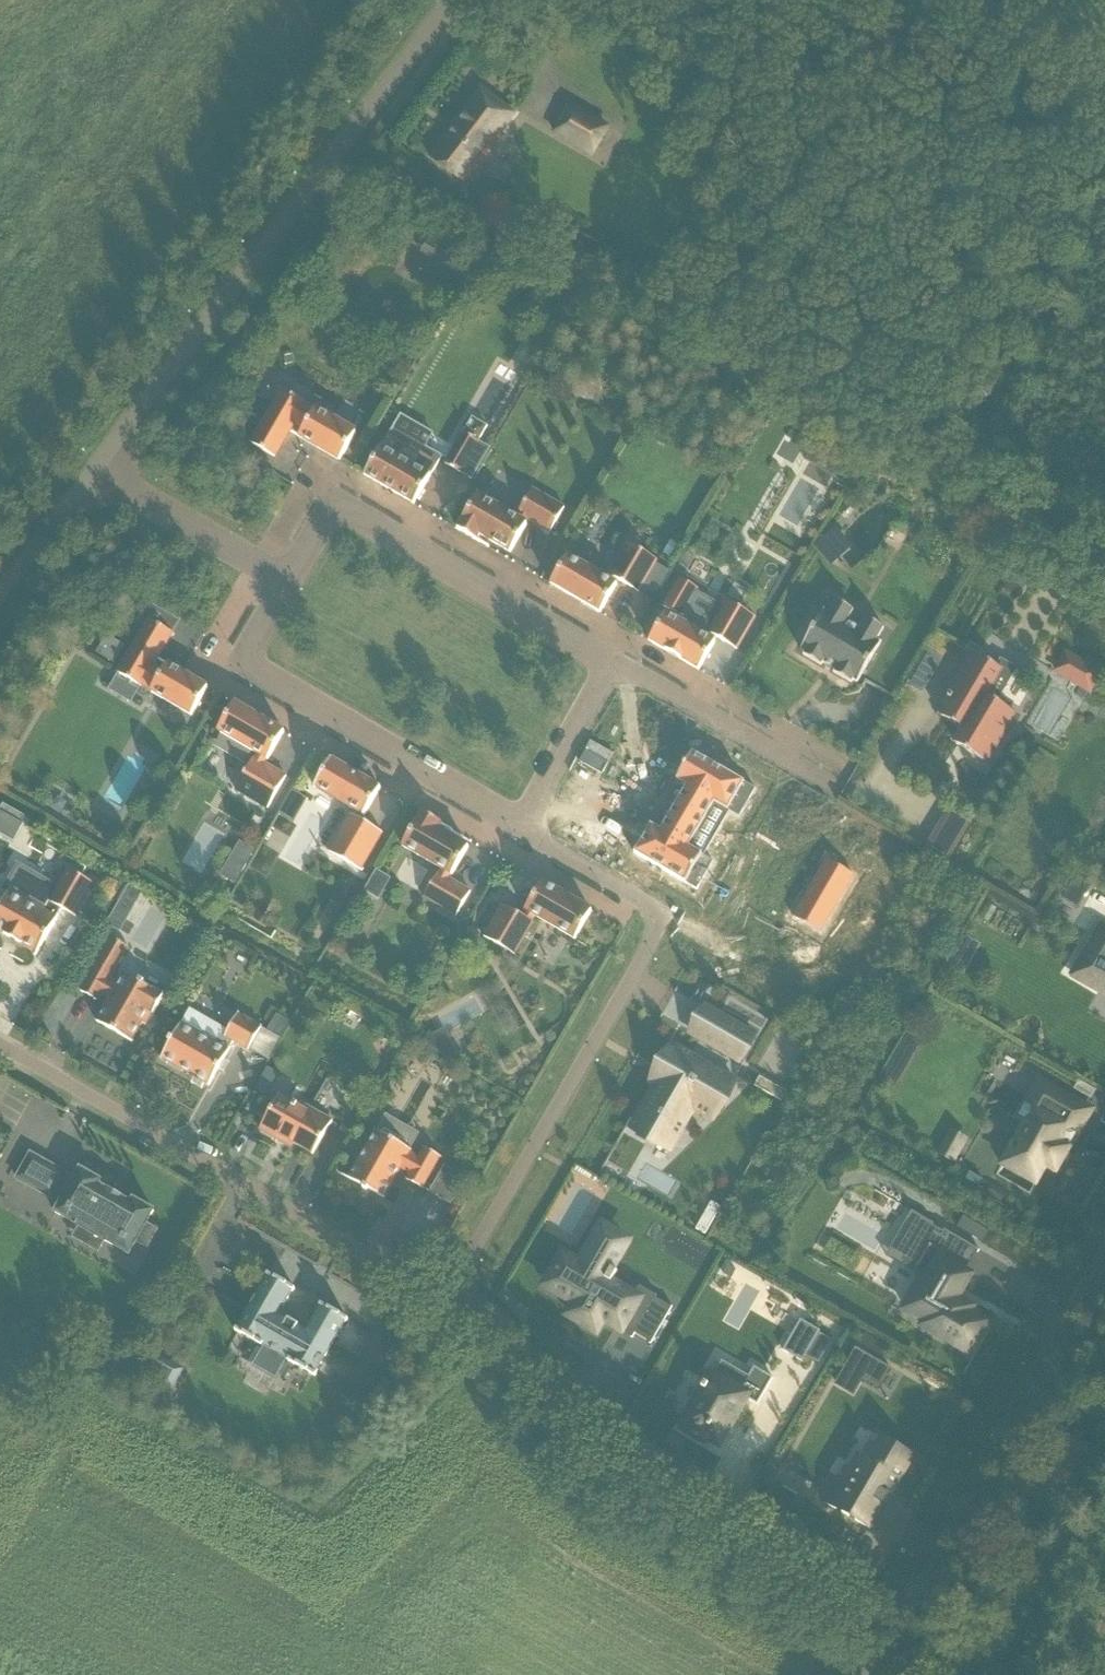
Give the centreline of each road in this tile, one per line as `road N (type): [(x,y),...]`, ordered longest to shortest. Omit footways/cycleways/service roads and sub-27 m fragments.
road 1 (residential): [(449,1299),(580,1456),(890,1628),(1104,1257)]
road 2 (residential): [(95,467),(451,0)]
road 3 (residential): [(449,1299),(0,1044)]
road 4 (residential): [(671,915),(449,1299)]
road 5 (residential): [(289,583),(239,672),(524,831)]
road 6 (residential): [(289,583),(334,504),(616,666)]
road 7 (residential): [(671,915),(828,1003),(873,920)]
road 8 (residential): [(616,666),(829,789)]
road 9 (residential): [(95,467),(289,583)]
road 10 (residential): [(563,761),(631,800),(647,772),(579,733)]
road 11 (residential): [(524,831),(671,915)]
road 12 (residential): [(0,594),(95,467)]
road 13 (unclassified): [(1104,67),(987,0)]

